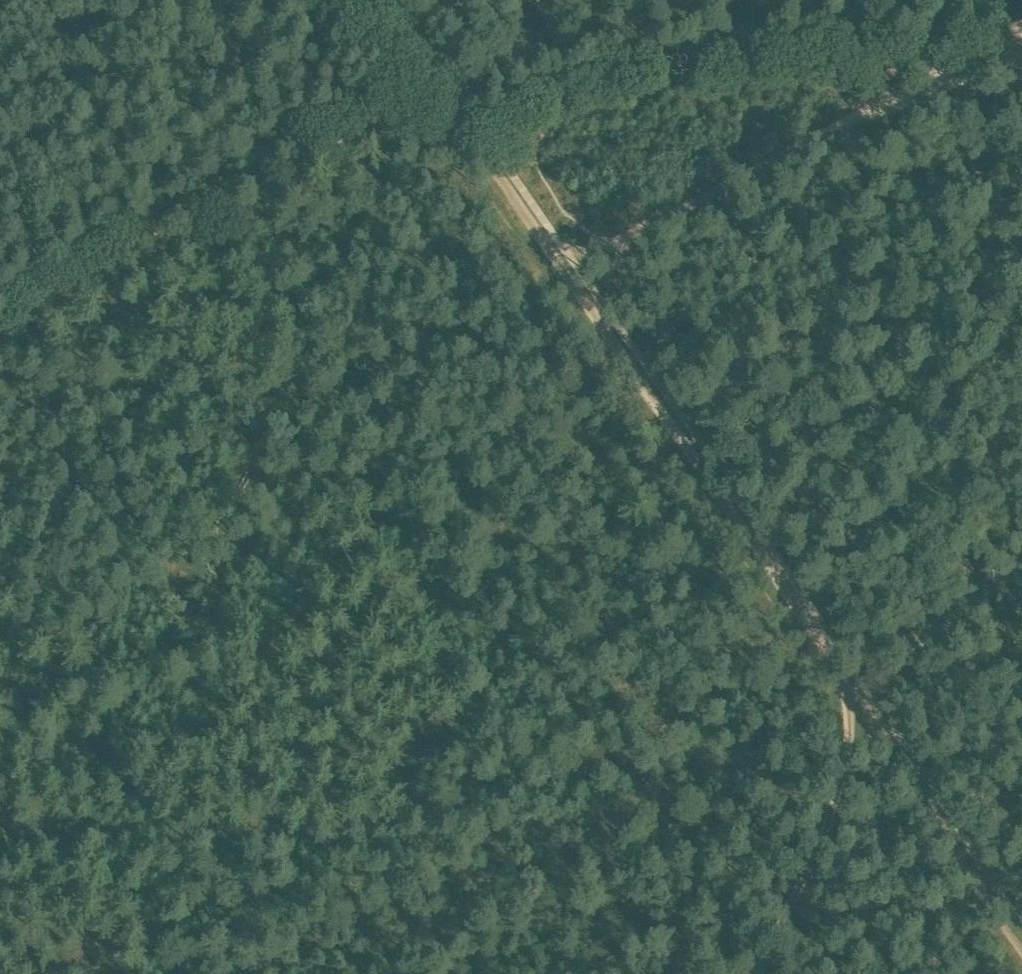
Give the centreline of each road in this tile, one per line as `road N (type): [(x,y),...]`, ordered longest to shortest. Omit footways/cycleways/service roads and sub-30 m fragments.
road 1 (track): [(339,973),(856,695),(841,777),(772,963),(751,973)]
road 2 (track): [(1021,941),(561,268)]
road 3 (track): [(0,717),(93,659),(261,615),(656,406)]
road 4 (track): [(0,325),(439,87)]
road 5 (track): [(561,268),(439,87)]

